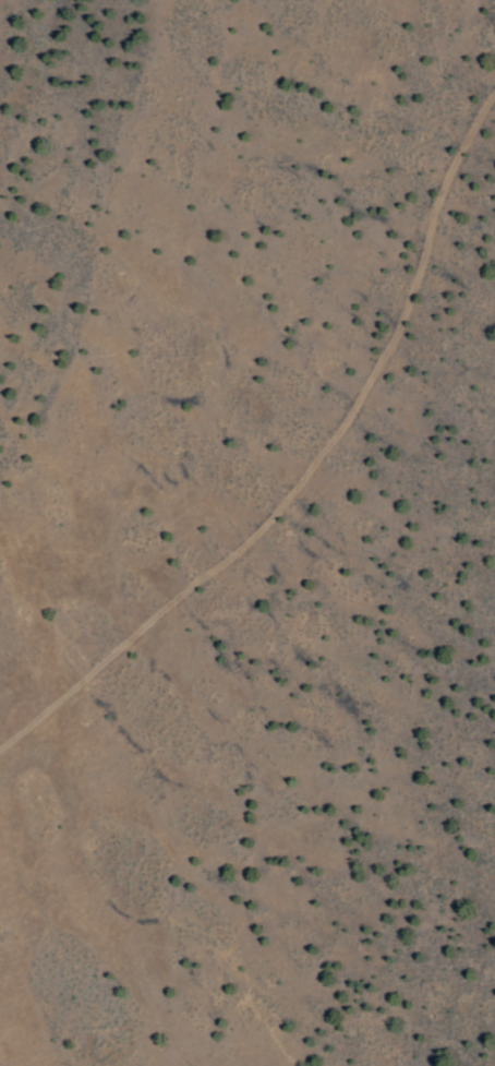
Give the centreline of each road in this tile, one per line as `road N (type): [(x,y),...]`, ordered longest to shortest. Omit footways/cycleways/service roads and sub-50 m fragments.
road 1 (track): [(494,90),(458,148),(377,378),(313,469),(250,538),(0,751)]

